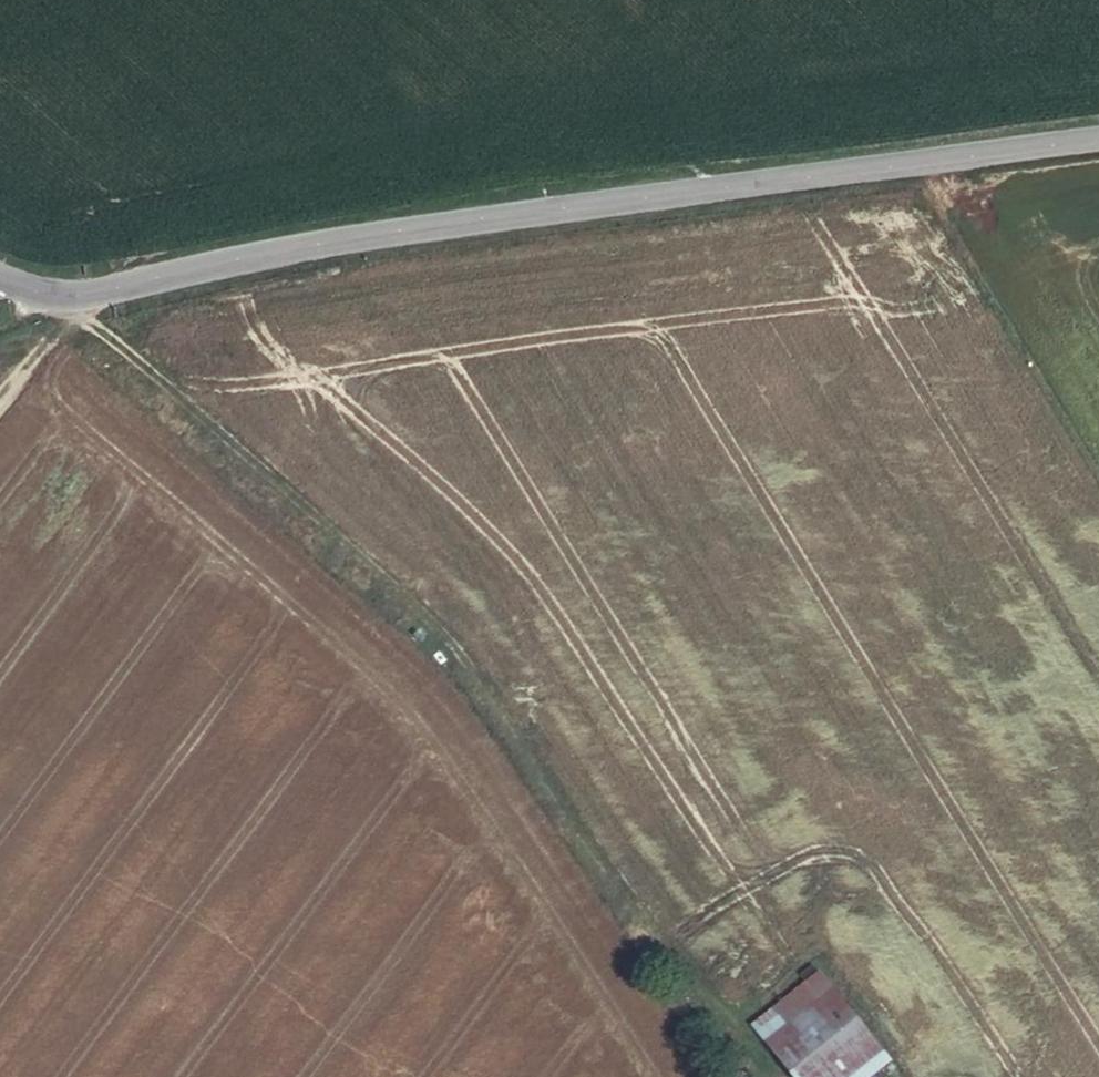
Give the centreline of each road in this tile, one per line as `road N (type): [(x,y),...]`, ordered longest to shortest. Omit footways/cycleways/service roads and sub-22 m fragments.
road 1 (tertiary): [(0,275),(43,290),(100,292),(303,245),(1098,134)]
road 2 (track): [(698,989),(609,881),(430,617),(136,358),(68,318),(60,291)]

